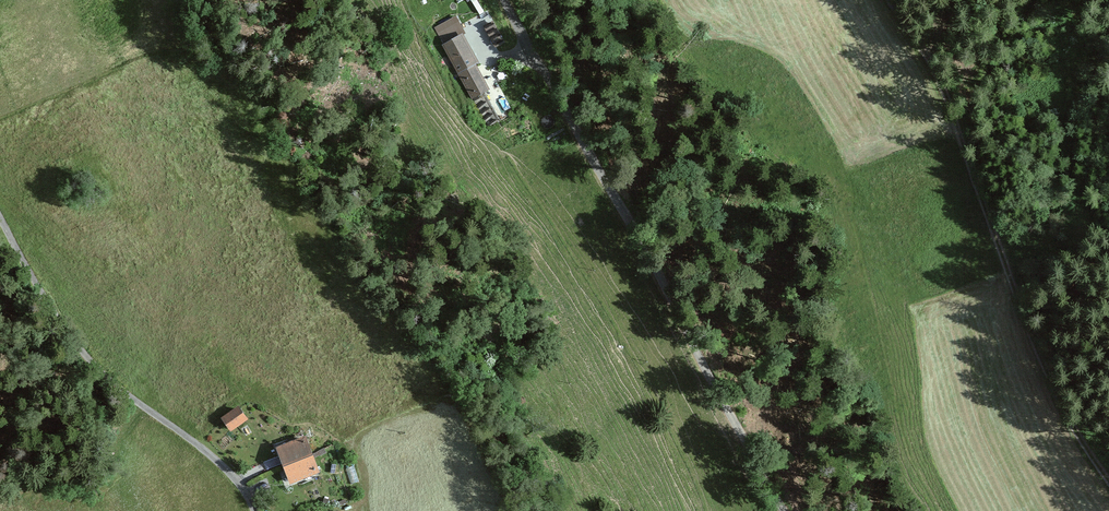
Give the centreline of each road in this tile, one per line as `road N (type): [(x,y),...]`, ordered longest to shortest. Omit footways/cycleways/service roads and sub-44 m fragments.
road 1 (unclassified): [(785,510),(505,0)]
road 2 (track): [(1108,484),(1057,397),(946,96),(889,0)]
road 3 (residential): [(0,218),(80,351),(221,464),(256,510)]

